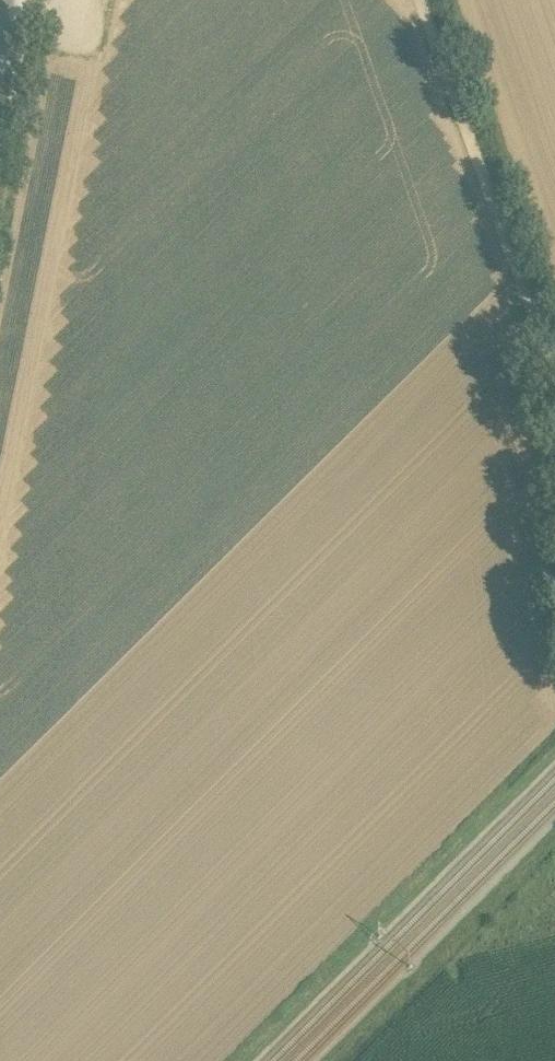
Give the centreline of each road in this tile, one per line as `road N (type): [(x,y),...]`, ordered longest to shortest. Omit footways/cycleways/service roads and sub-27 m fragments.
road 1 (track): [(554,360),(424,0)]

